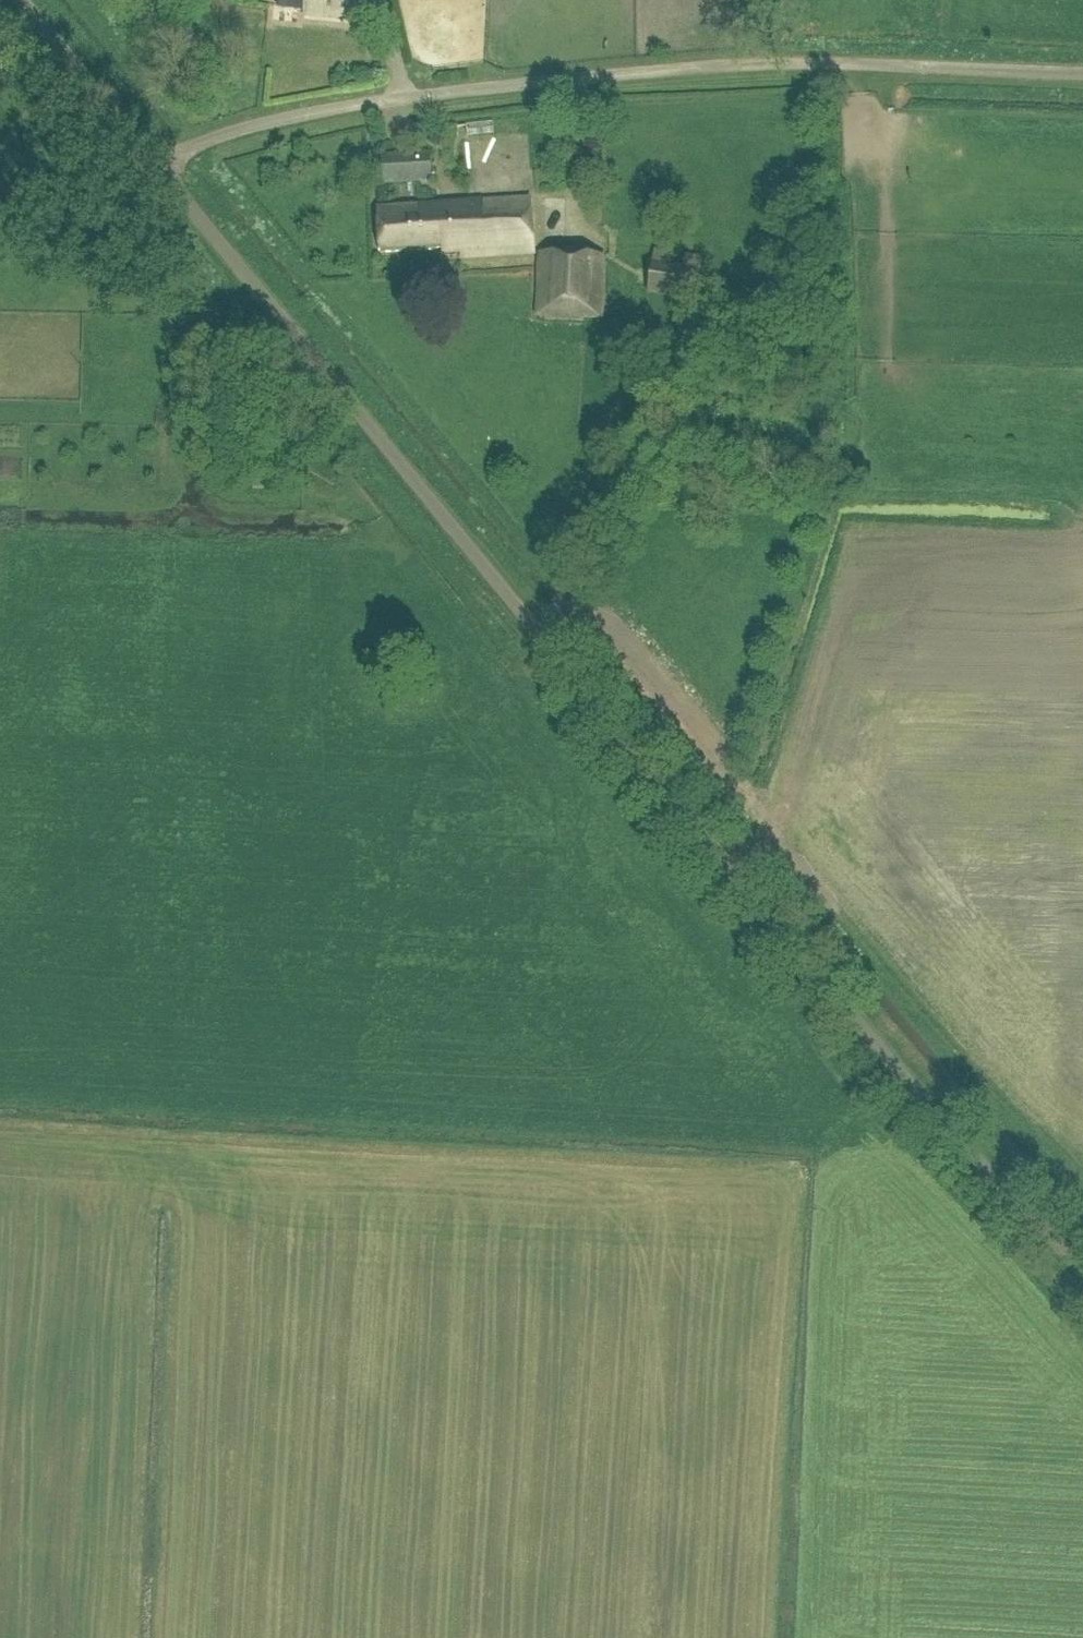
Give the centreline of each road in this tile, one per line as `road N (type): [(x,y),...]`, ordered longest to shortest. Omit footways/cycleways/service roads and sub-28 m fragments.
road 1 (unclassified): [(1082,1269),(970,1153),(731,872),(151,161)]
road 2 (track): [(1082,77),(846,68),(596,74)]
road 3 (unclassified): [(596,74),(299,113),(151,161)]
road 4 (unclassified): [(151,161),(23,0)]

